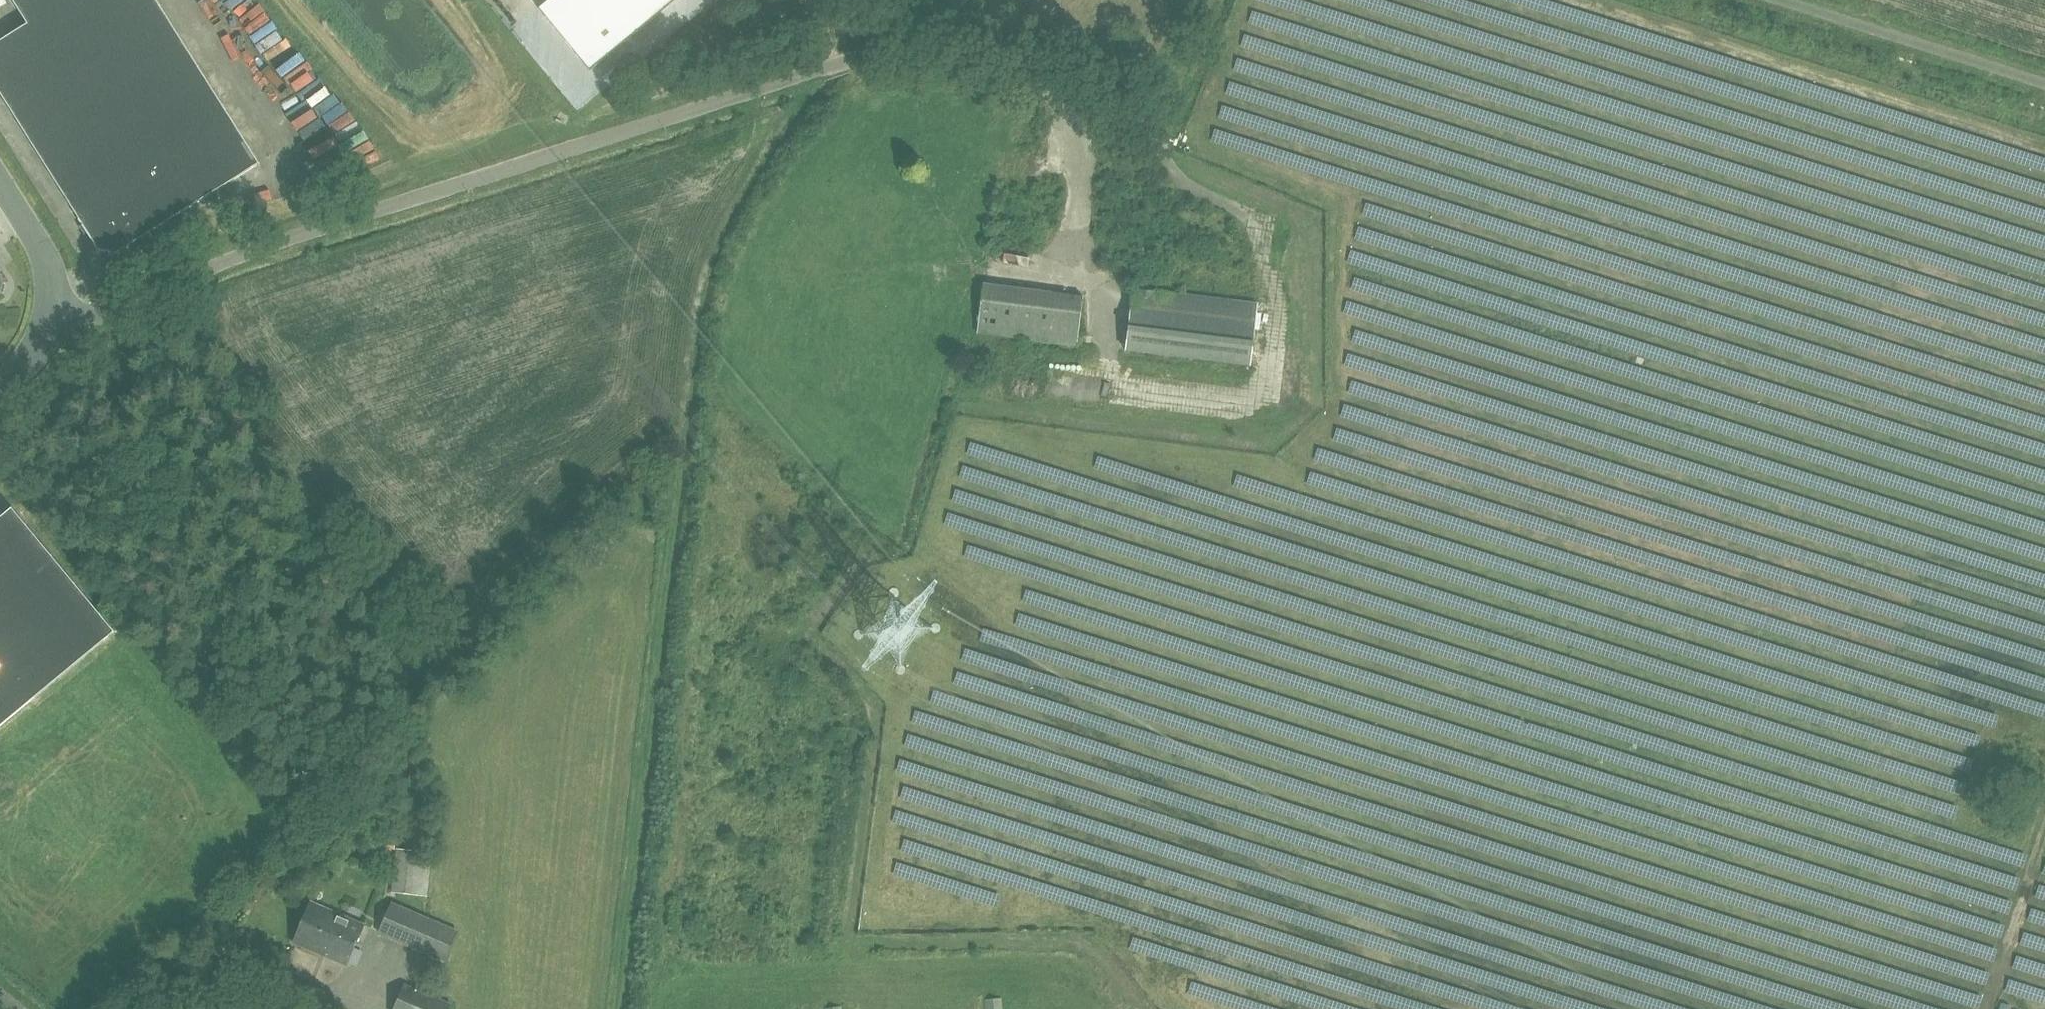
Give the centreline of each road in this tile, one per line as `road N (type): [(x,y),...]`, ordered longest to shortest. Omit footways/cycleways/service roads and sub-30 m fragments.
road 1 (unclassified): [(56,311),(130,314),(246,252),(886,47),(942,19),(959,0)]
road 2 (unclassified): [(2044,90),(1762,0)]
road 3 (unclassified): [(56,311),(41,246),(0,181)]

